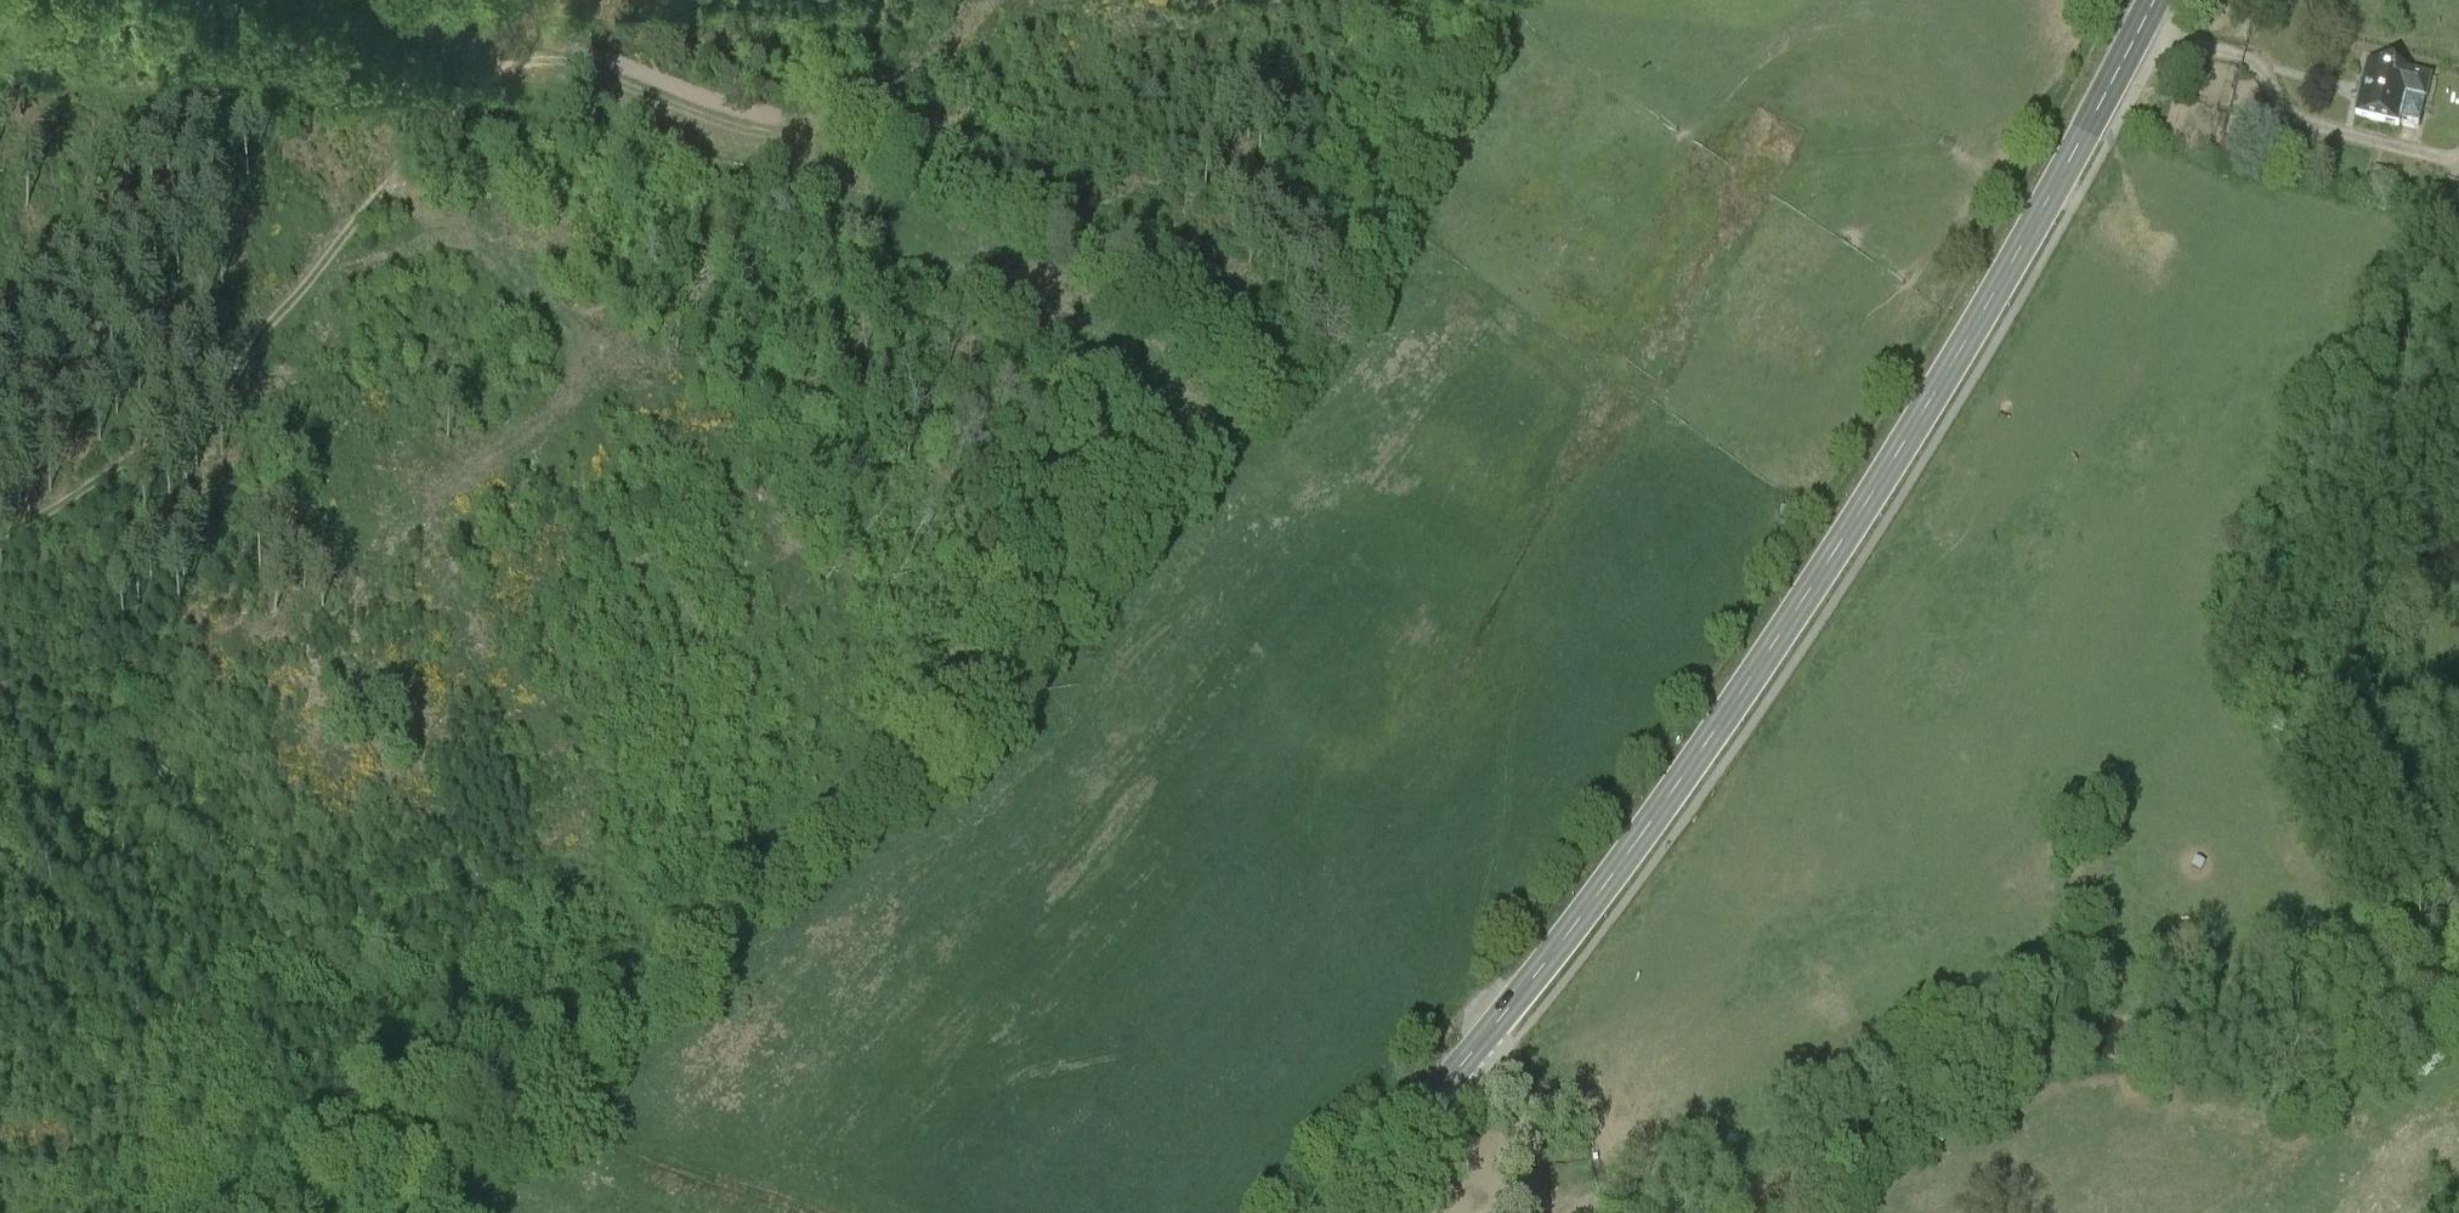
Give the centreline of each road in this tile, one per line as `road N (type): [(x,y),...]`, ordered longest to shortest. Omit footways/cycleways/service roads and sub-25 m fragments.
road 1 (secondary): [(2154,0),(2048,202),(1799,611),(1621,867),(1336,1212)]
road 2 (track): [(0,539),(72,504),(209,414),(337,240),(544,20),(557,21),(567,37),(657,92),(719,119),(814,129),(888,106),(933,79),(1009,0)]

